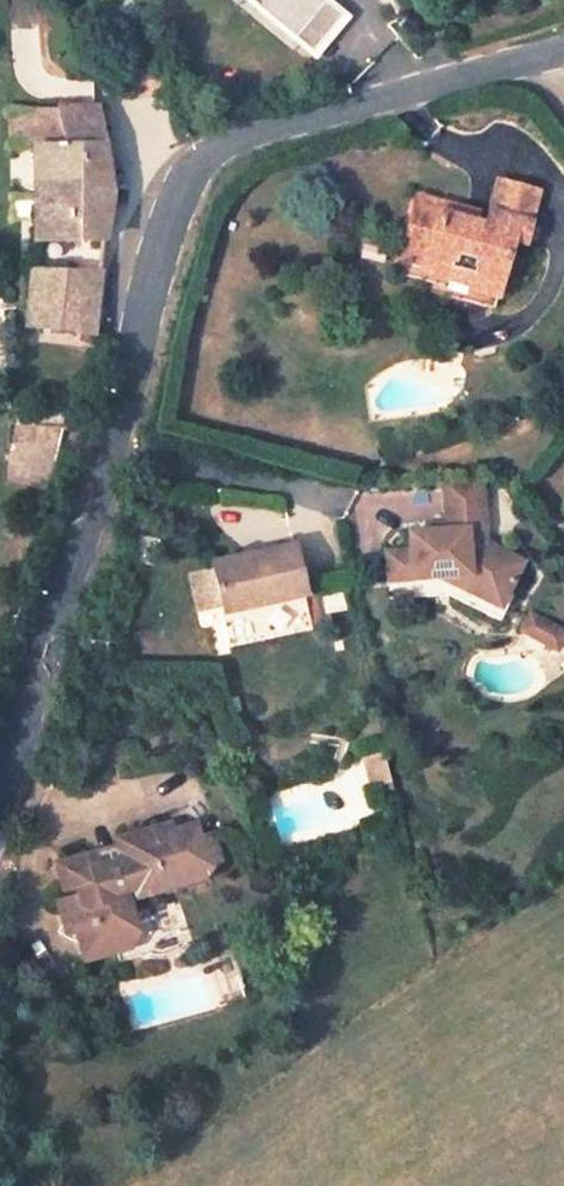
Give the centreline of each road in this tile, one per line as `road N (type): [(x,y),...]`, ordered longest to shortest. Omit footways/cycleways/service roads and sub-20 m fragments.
road 1 (residential): [(537,58),(219,149),(185,178),(157,254),(131,390),(0,781)]

